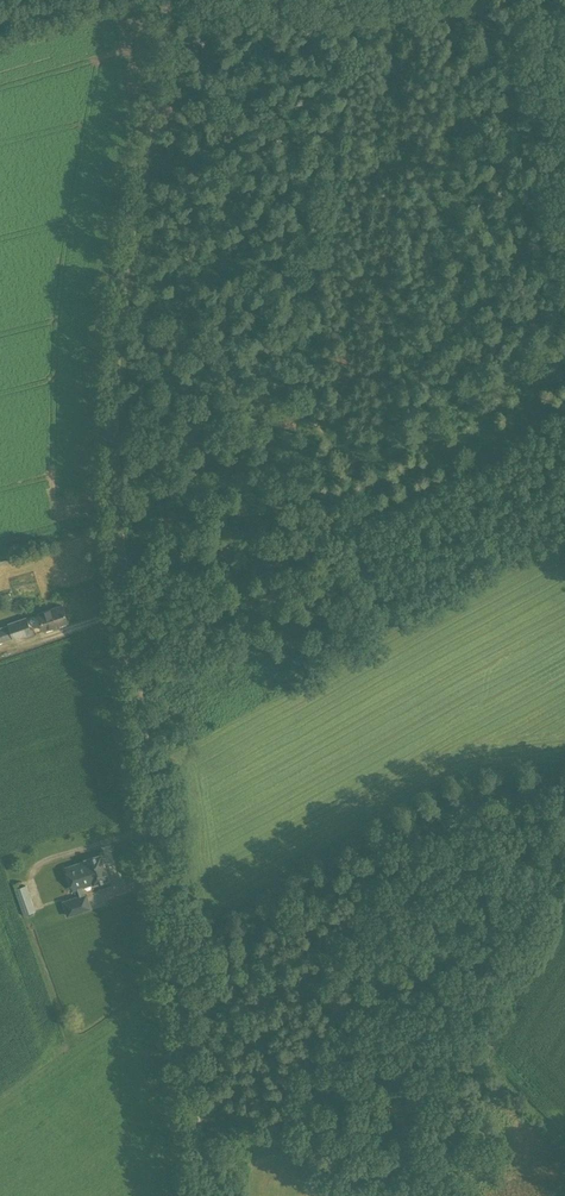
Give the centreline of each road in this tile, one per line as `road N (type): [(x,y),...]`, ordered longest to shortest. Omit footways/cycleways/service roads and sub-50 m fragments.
road 1 (unclassified): [(204,1195),(124,569),(119,432),(122,299),(166,0)]
road 2 (track): [(564,780),(434,790),(174,954)]

